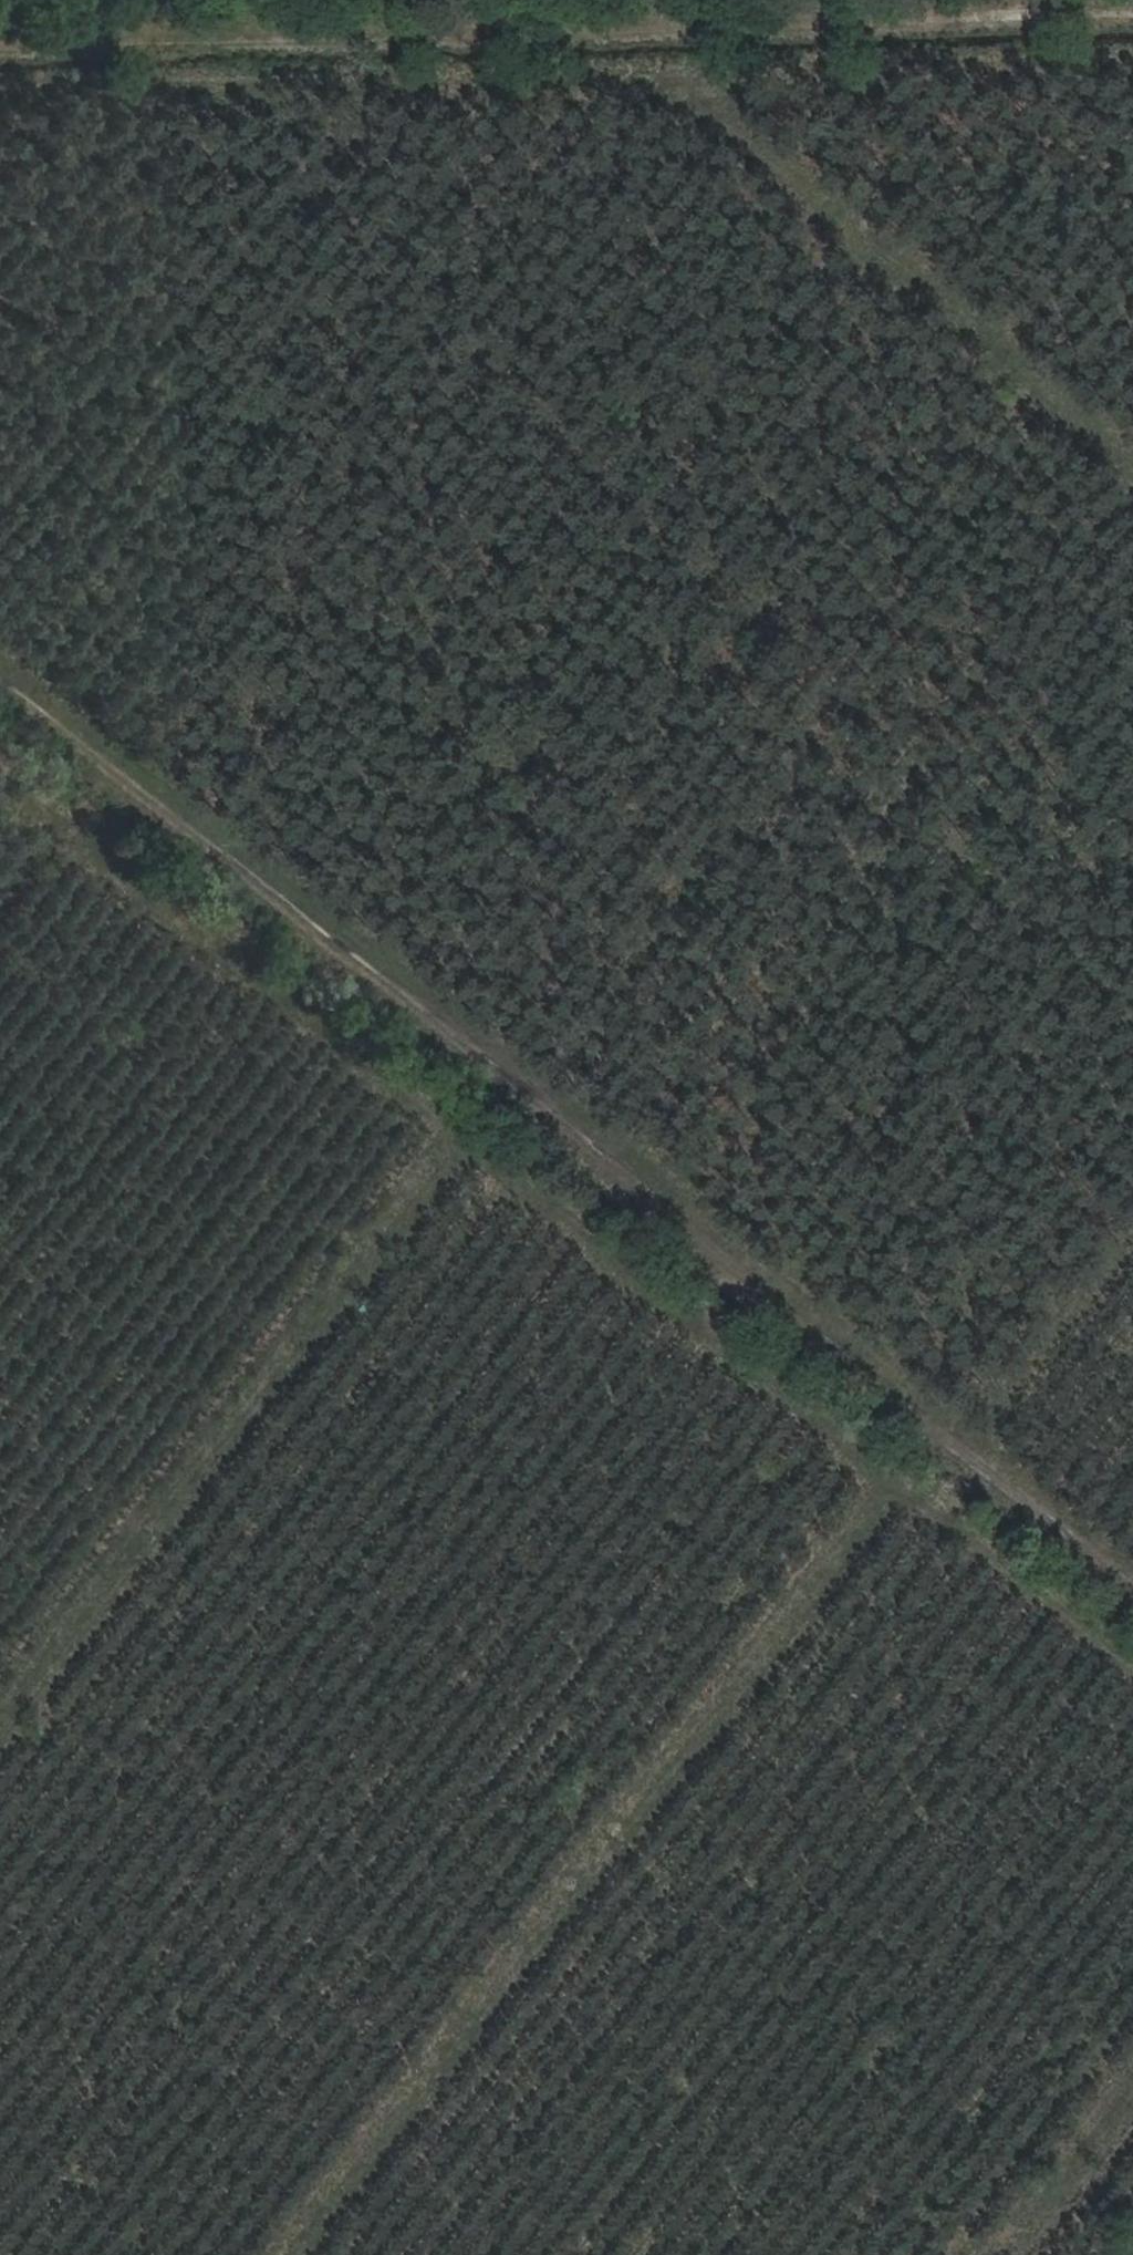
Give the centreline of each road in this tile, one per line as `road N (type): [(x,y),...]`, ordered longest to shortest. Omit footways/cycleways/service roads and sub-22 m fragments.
road 1 (track): [(1132,1576),(0,683)]

